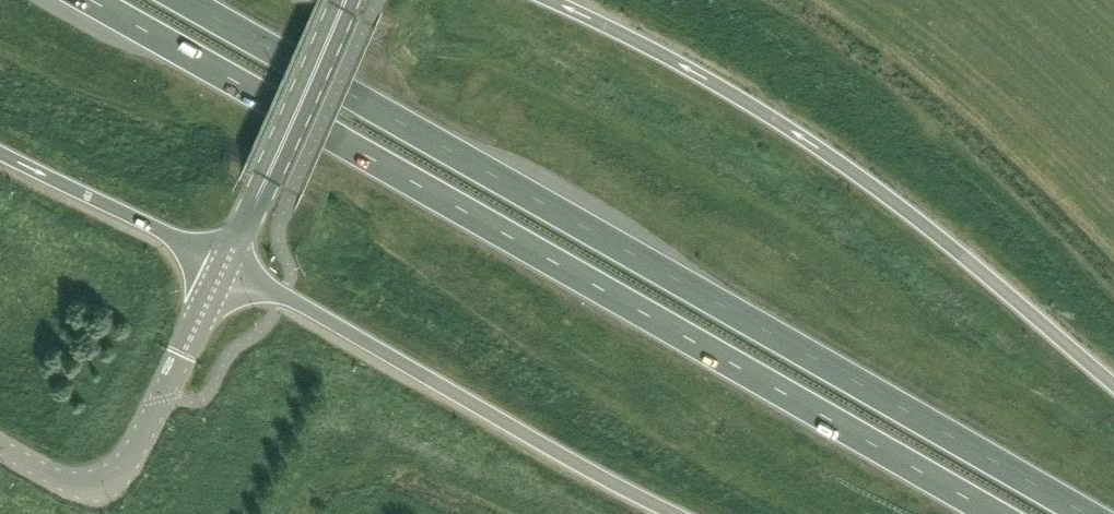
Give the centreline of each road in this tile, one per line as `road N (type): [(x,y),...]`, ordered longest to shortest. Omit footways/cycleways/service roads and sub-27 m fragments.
road 1 (trunk): [(1088,513),(182,0)]
road 2 (trunk): [(89,0),(992,513)]
road 3 (trunk): [(1113,382),(925,223),(806,138),(557,0)]
road 4 (trunk): [(222,261),(679,513)]
road 5 (unclassified): [(0,442),(74,480),(120,468),(222,261)]
road 6 (secondary): [(222,261),(340,0)]
road 7 (trunk): [(0,152),(222,261)]

